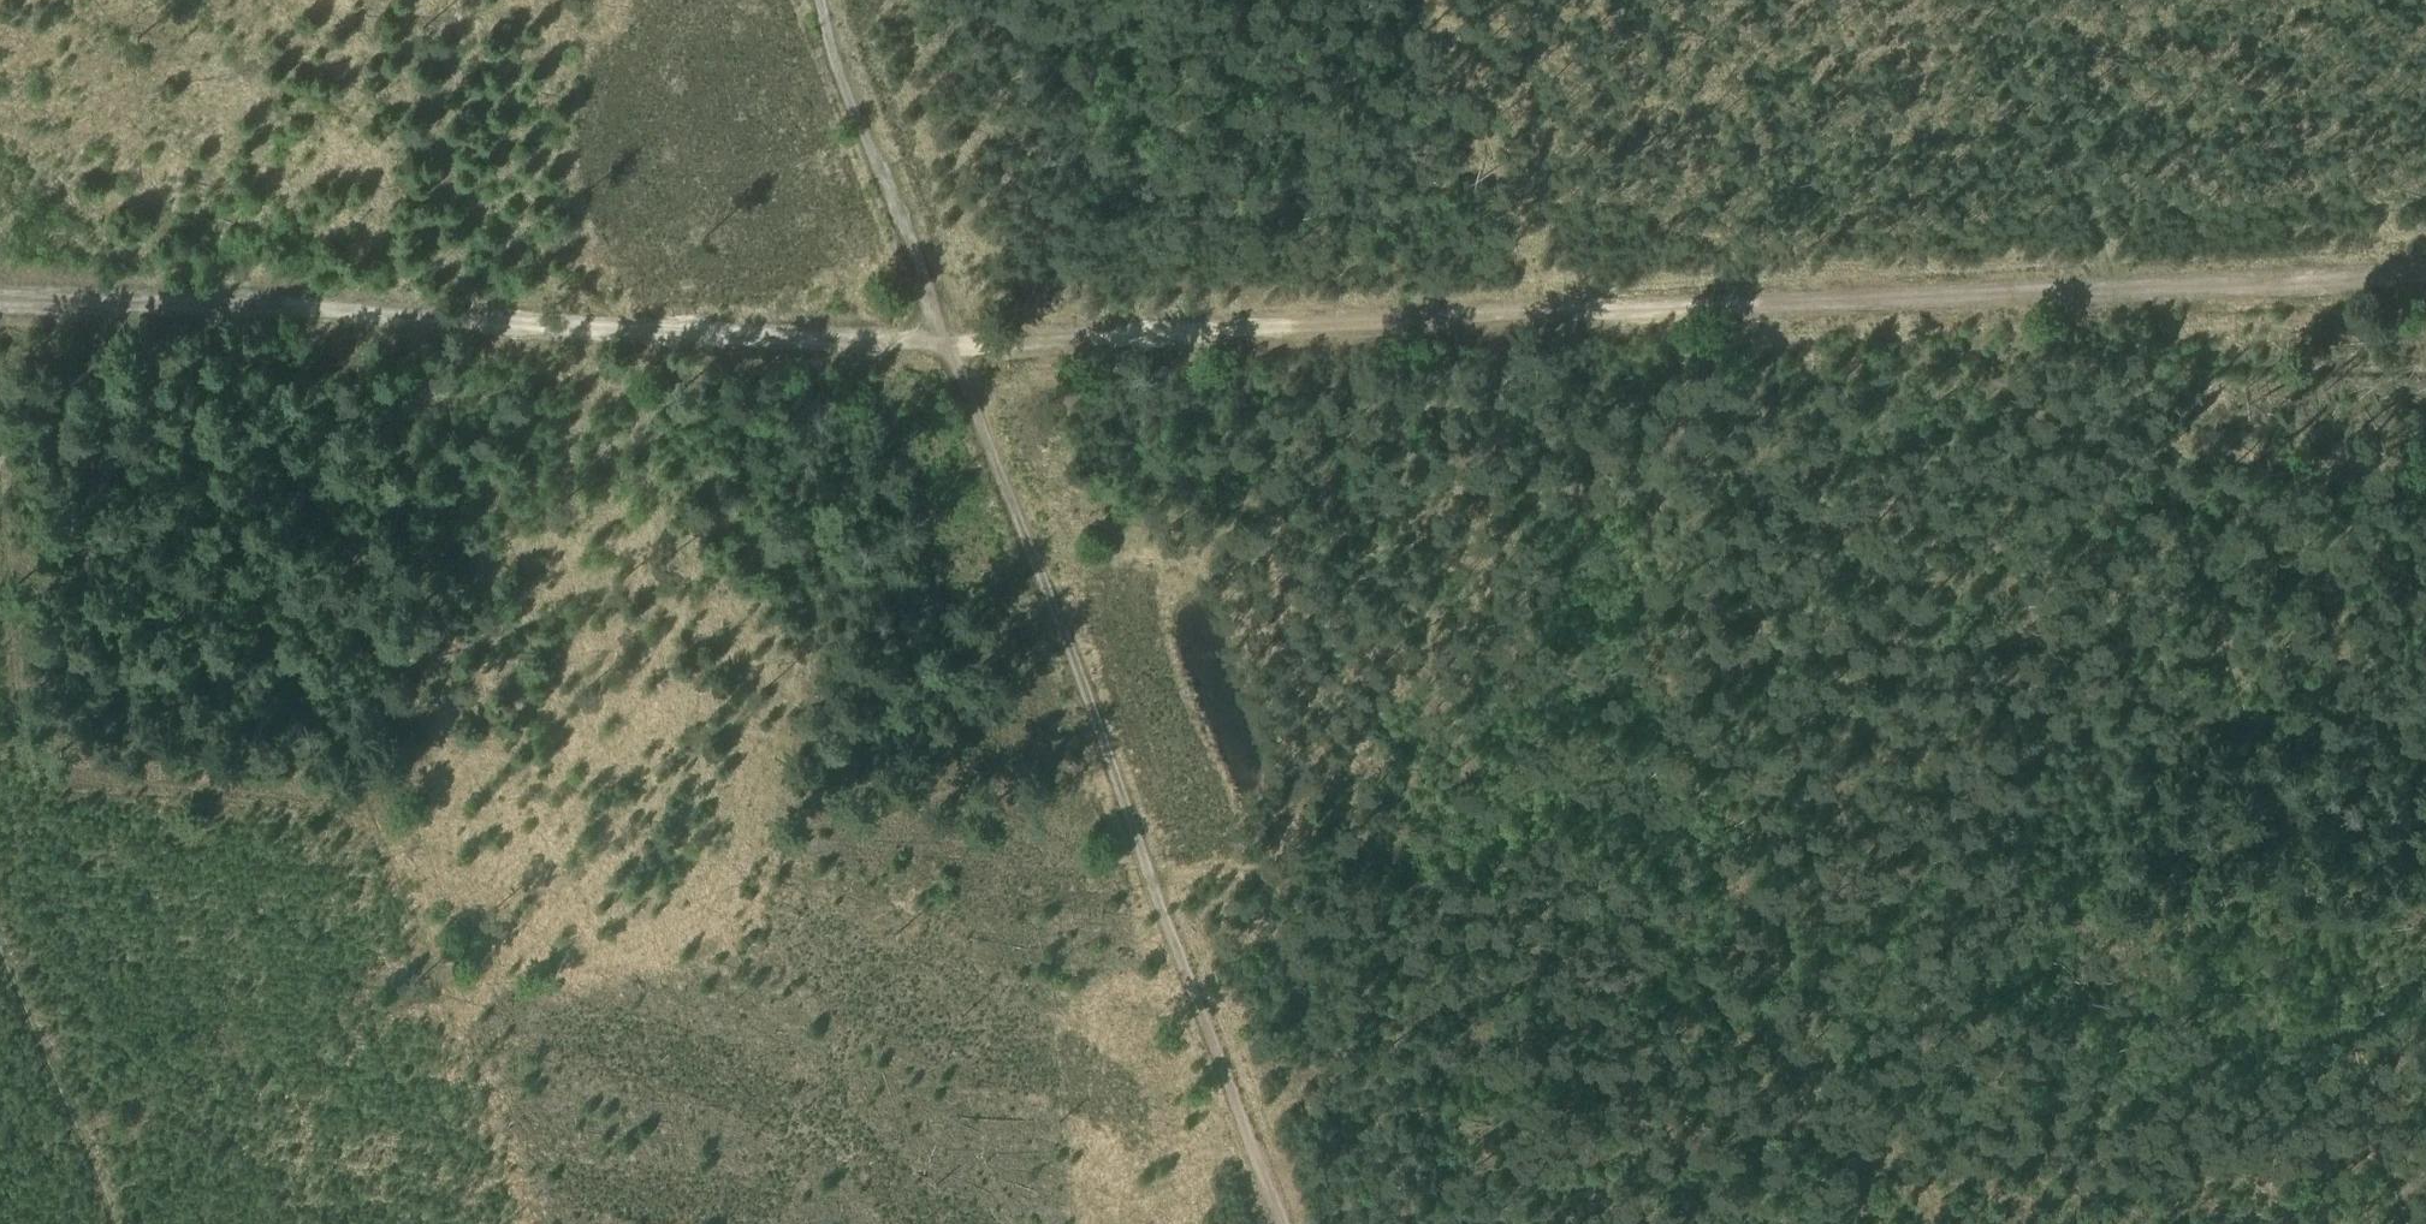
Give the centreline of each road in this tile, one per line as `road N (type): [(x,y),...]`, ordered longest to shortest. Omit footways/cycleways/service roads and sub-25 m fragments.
road 1 (track): [(0,298),(946,343),(2425,275)]
road 2 (track): [(814,0),(1282,1223)]

